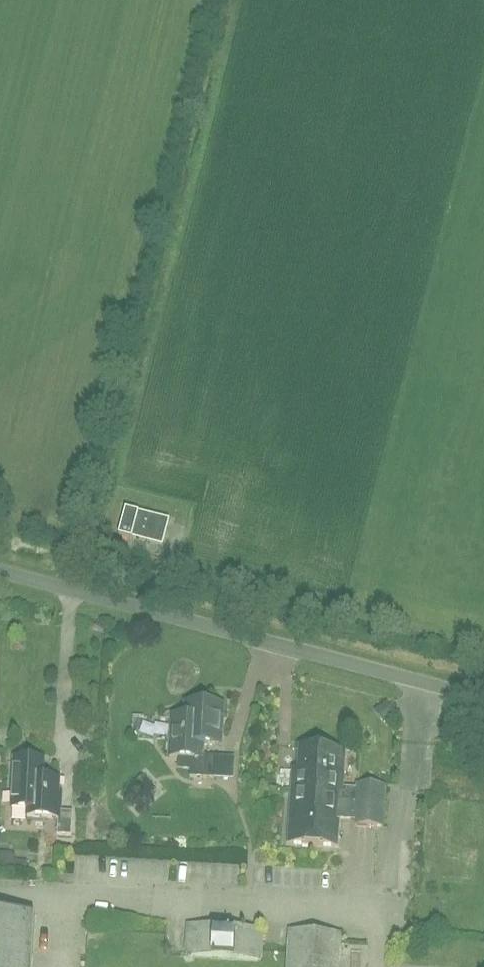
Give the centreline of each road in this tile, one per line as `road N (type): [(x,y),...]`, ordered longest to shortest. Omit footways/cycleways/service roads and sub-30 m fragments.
road 1 (unclassified): [(483,697),(0,570)]

